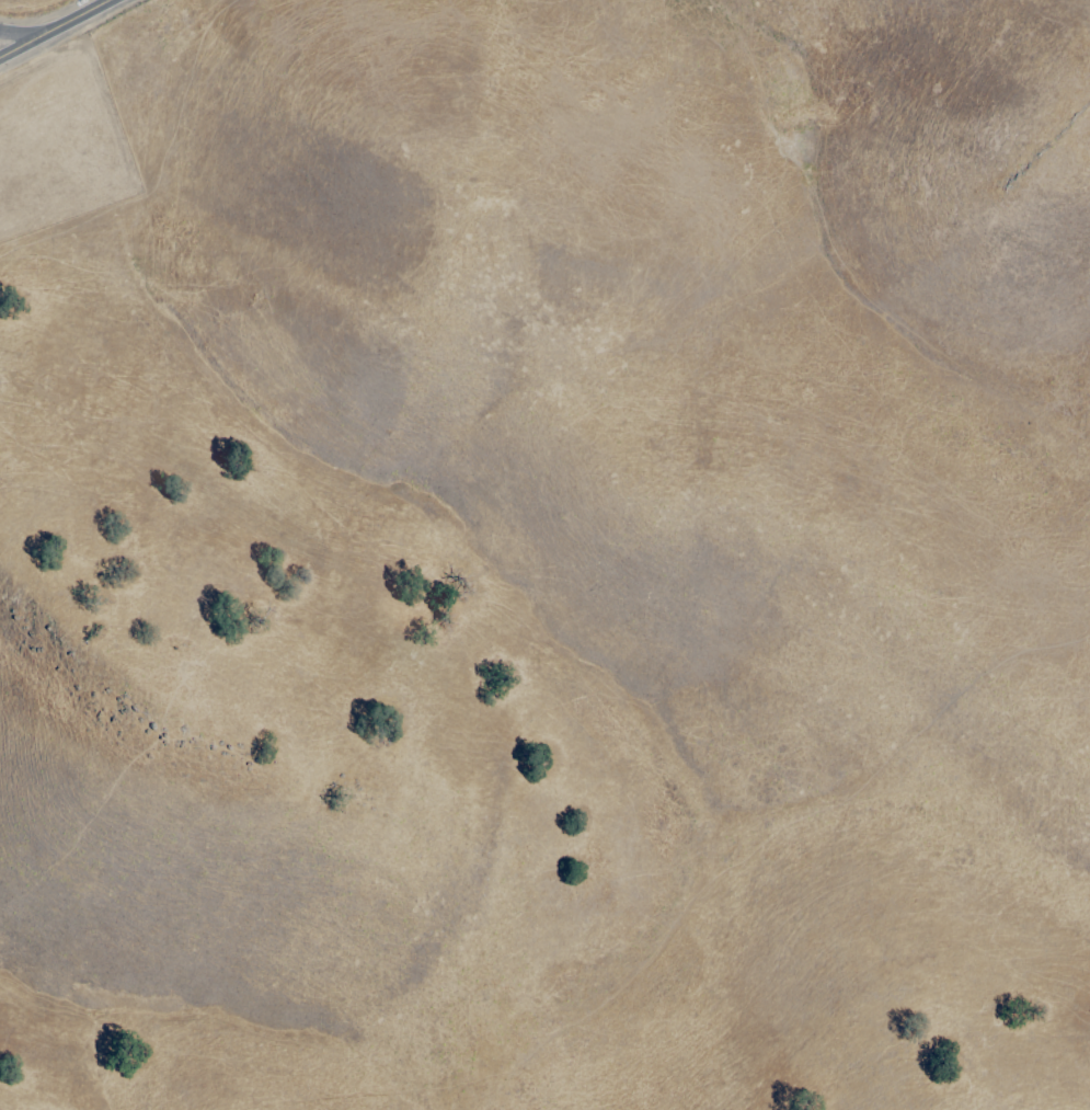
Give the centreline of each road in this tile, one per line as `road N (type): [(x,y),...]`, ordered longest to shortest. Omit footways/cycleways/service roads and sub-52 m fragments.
road 1 (track): [(494,1109),(506,1062),(696,852),(712,730),(508,501),(354,403),(349,206),(395,0)]

